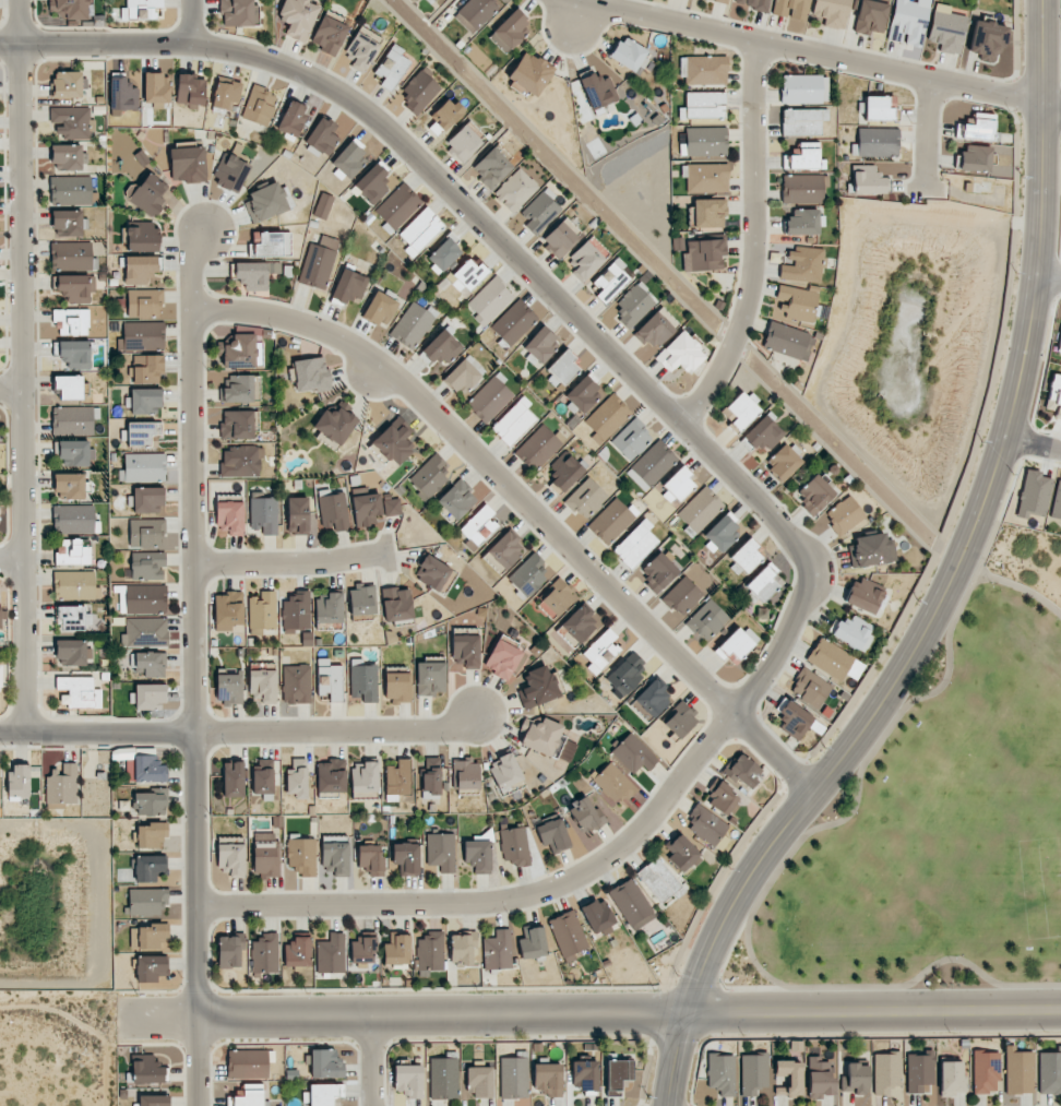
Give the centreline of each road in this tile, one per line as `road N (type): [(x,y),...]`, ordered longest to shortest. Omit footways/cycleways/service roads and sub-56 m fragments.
road 1 (residential): [(0,45),(190,44),(274,60),(355,102),(800,548),(809,575),(806,603),(737,711),(627,844),(570,883),(481,904),(198,903)]
road 2 (tertiary): [(666,1105),(684,1012),(725,908),(898,676),(967,554),(1006,437),(1039,278),(1041,0)]
road 3 (tertiary): [(119,1018),(1060,1011)]
road 4 (residential): [(205,228),(189,266),(200,1105)]
road 5 (residential): [(810,789),(408,392),(336,335),(276,314),(193,310)]
road 6 (residential): [(13,0),(19,733)]
road 7 (residential): [(1060,106),(566,0)]
road 8 (residential): [(484,715),(449,730),(0,733)]
road 9 (residential): [(750,38),(753,247),(746,305),(723,364),(678,421)]
road 10 (residential): [(384,554),(193,564)]

